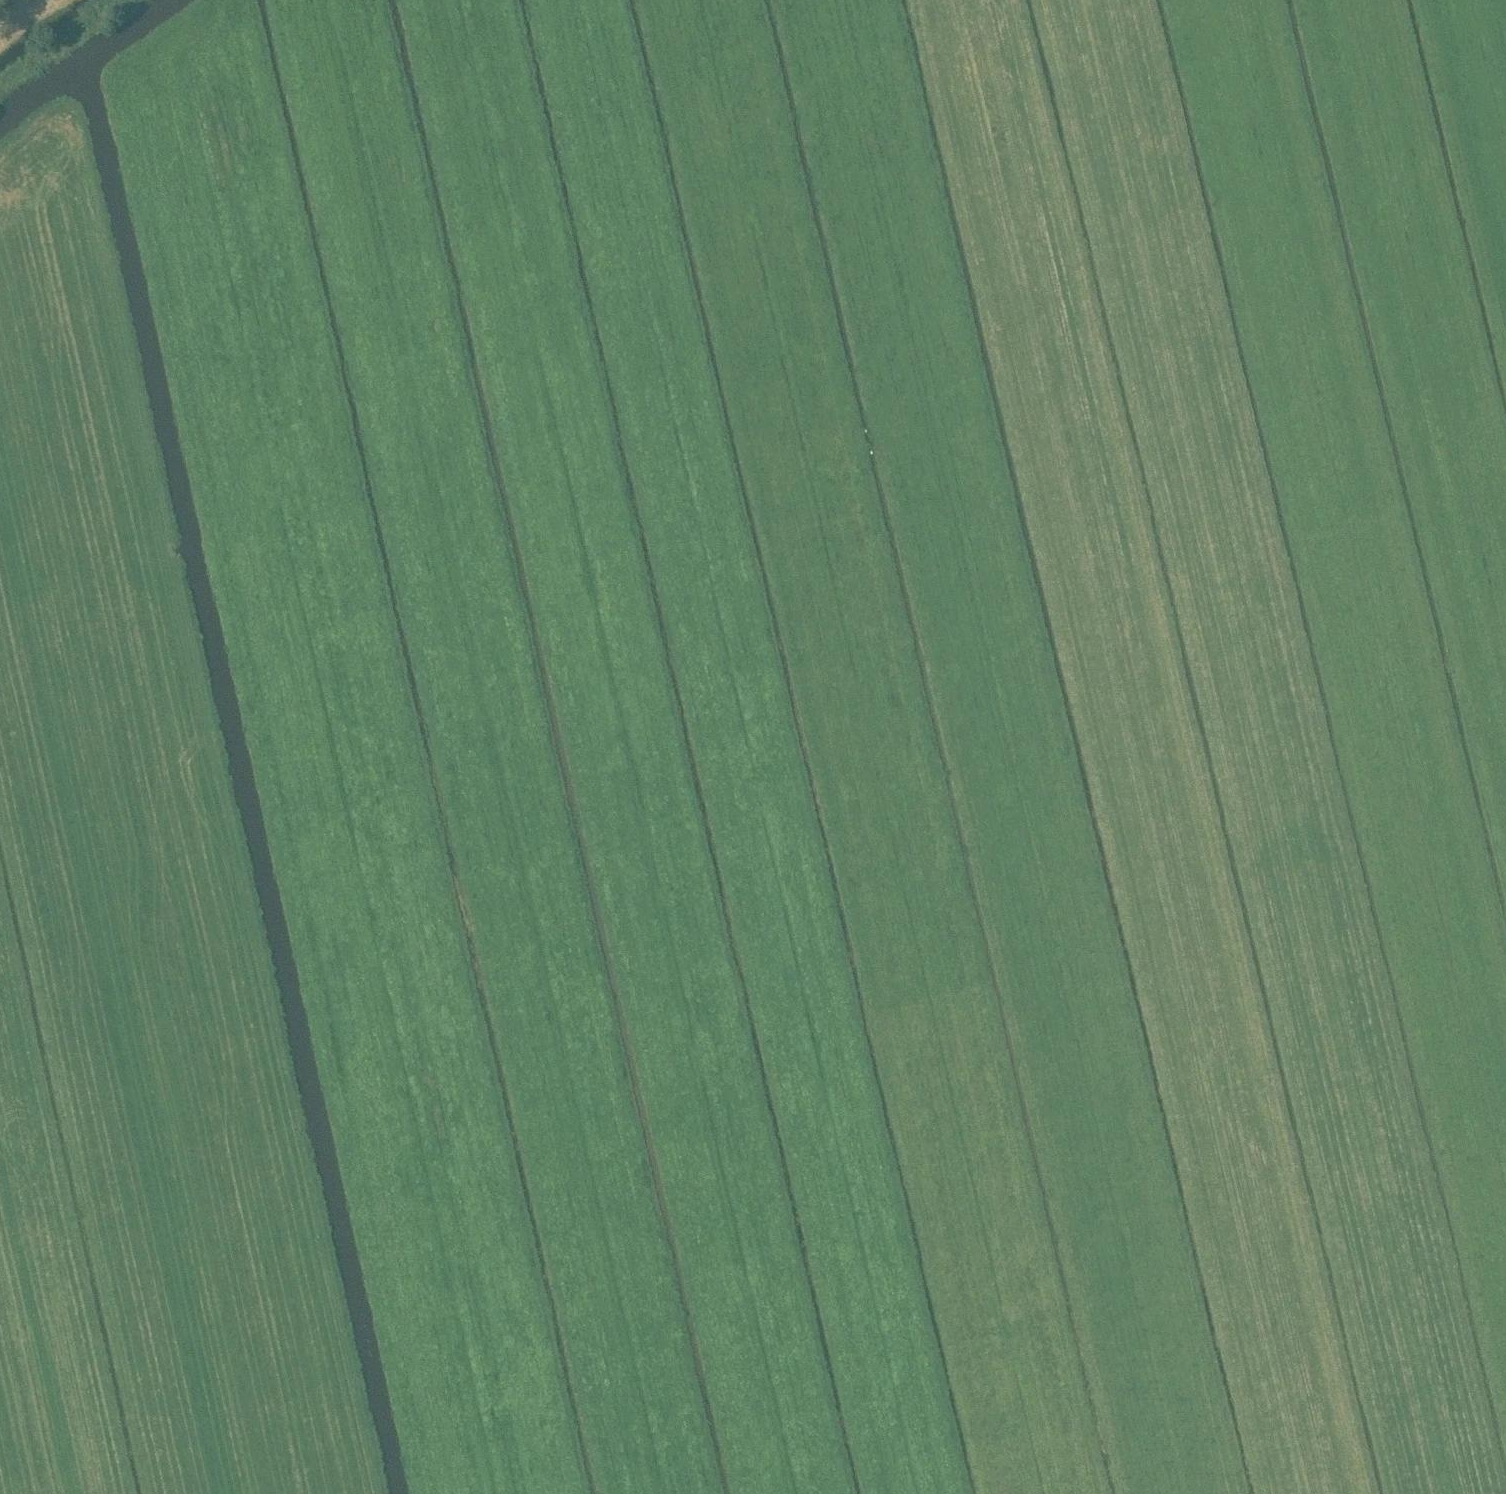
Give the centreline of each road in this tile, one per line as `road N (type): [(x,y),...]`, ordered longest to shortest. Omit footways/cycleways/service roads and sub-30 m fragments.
road 1 (track): [(0,90),(121,0)]

